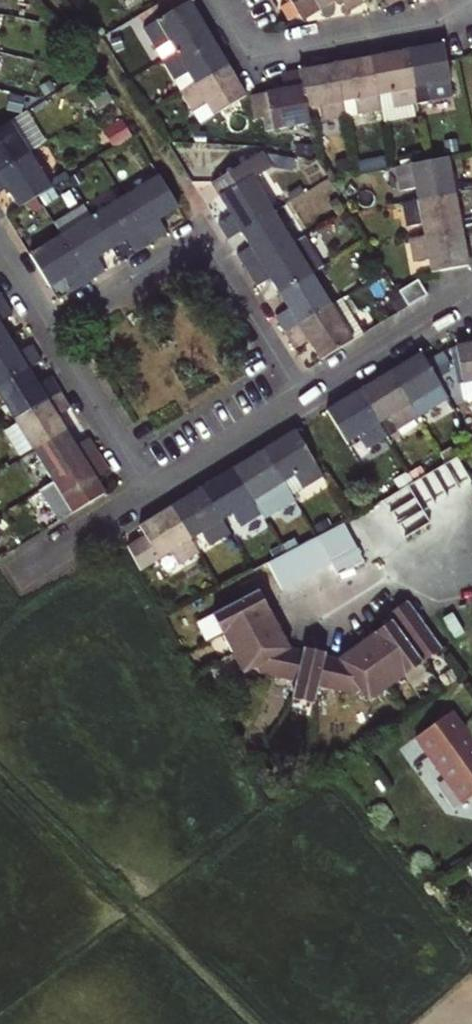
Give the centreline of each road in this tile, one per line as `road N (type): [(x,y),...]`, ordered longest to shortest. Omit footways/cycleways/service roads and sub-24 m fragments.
road 1 (residential): [(302,396),(201,235),(49,329)]
road 2 (residential): [(471,13),(421,34),(249,58),(215,0)]
road 3 (residential): [(302,396),(471,294)]
road 4 (residential): [(49,329),(146,490)]
road 5 (residential): [(146,490),(302,396)]
road 6 (residential): [(21,567),(146,490)]

